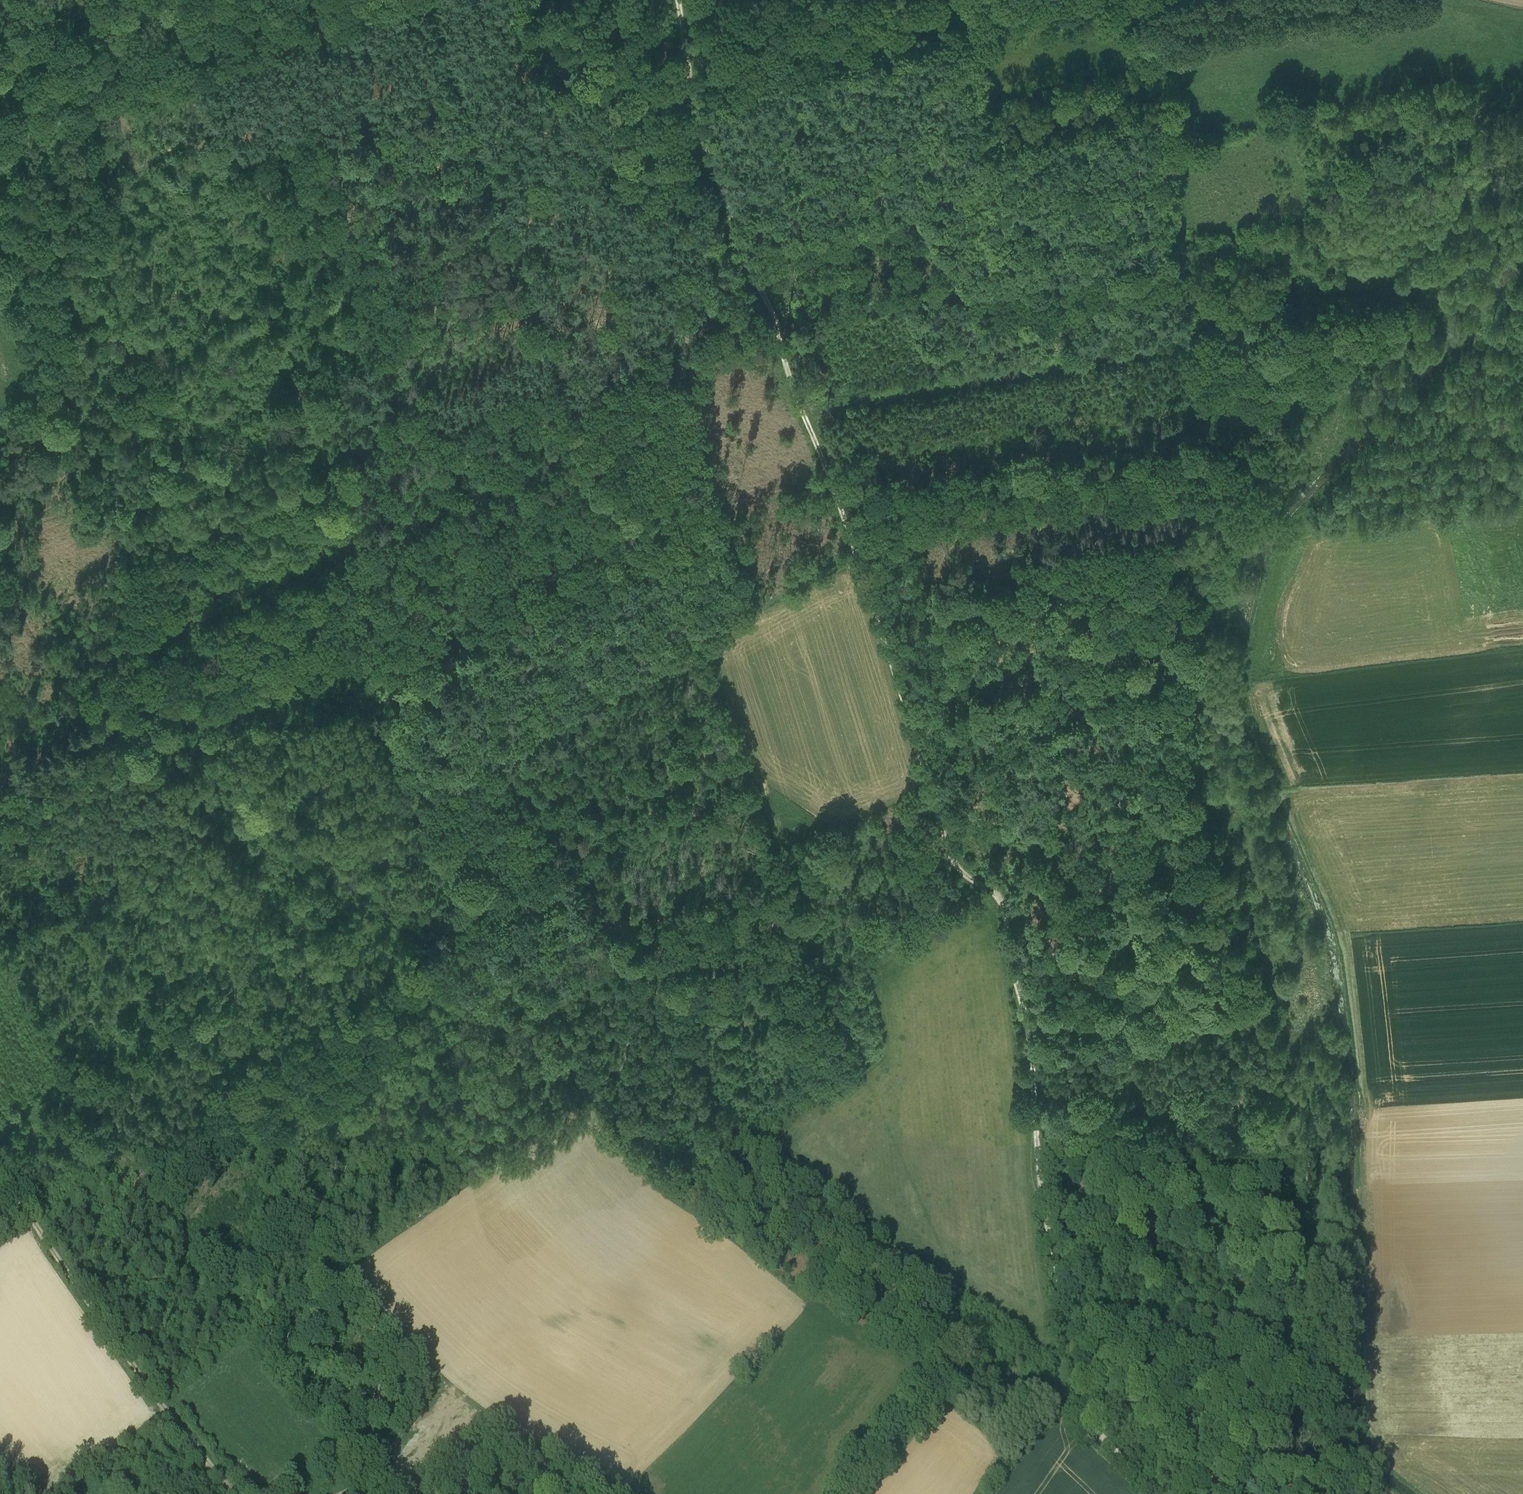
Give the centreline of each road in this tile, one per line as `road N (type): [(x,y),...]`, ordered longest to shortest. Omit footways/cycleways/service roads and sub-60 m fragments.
road 1 (track): [(677,0),(691,100),(714,176),(889,649),(949,869),(963,884),(1000,890),(1032,1061),(1041,1193),(1089,1426),(1159,1493)]
road 2 (track): [(443,0),(583,412),(776,331)]
road 3 (track): [(235,1493),(160,1404),(0,1173)]
road 4 (track): [(714,176),(977,107)]

